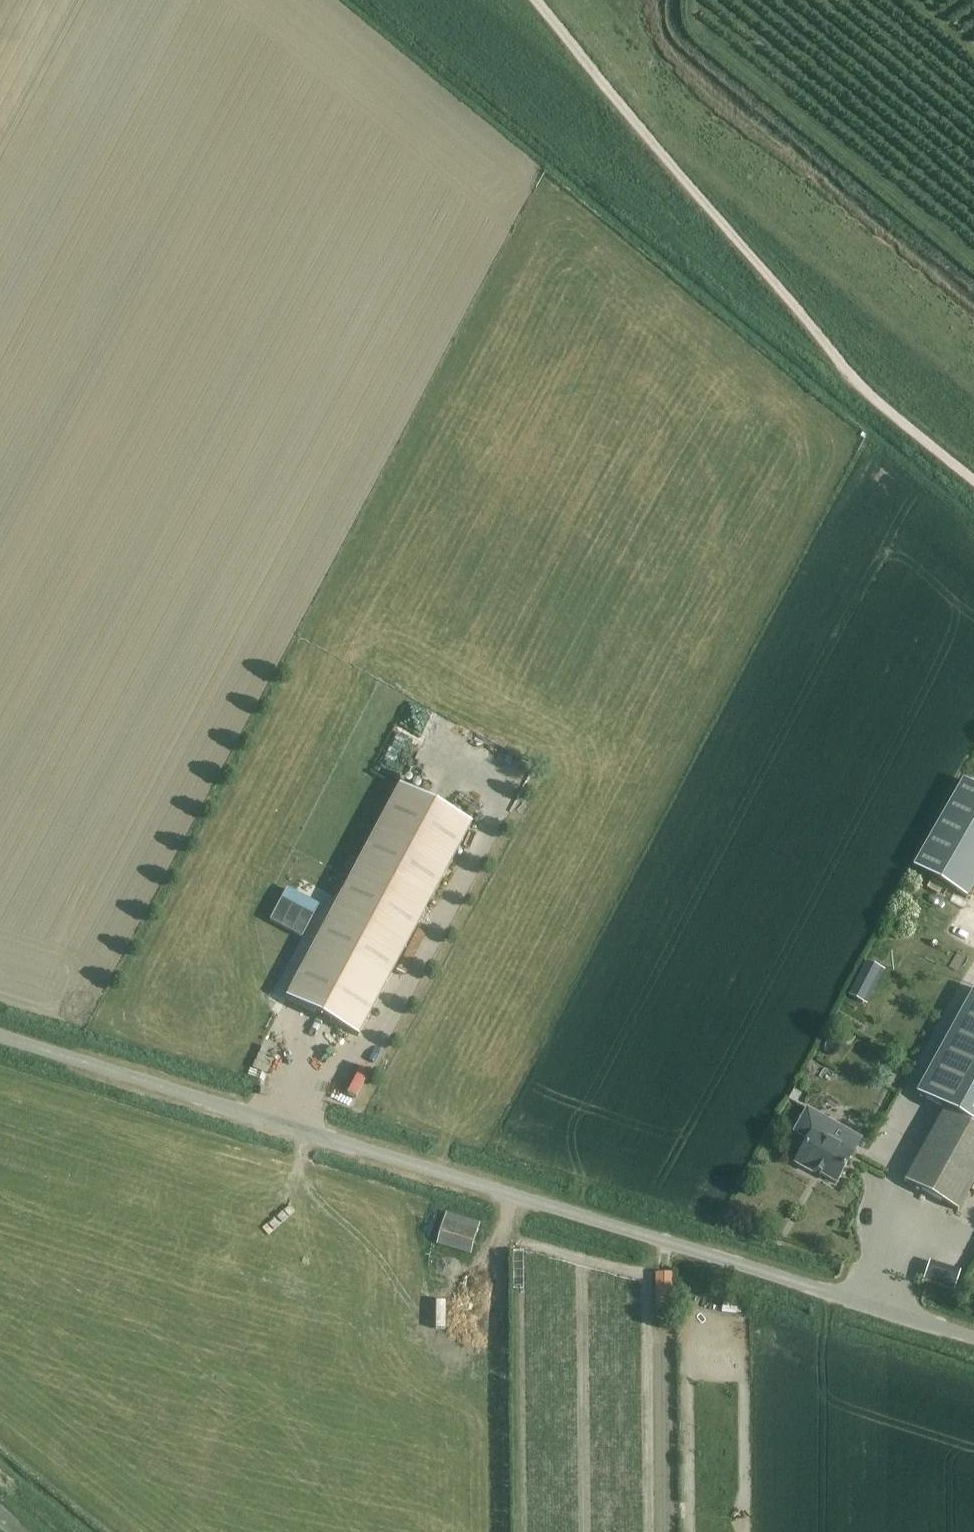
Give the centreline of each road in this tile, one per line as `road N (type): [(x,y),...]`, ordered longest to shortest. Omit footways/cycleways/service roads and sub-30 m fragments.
road 1 (unclassified): [(973,1349),(0,1041)]

